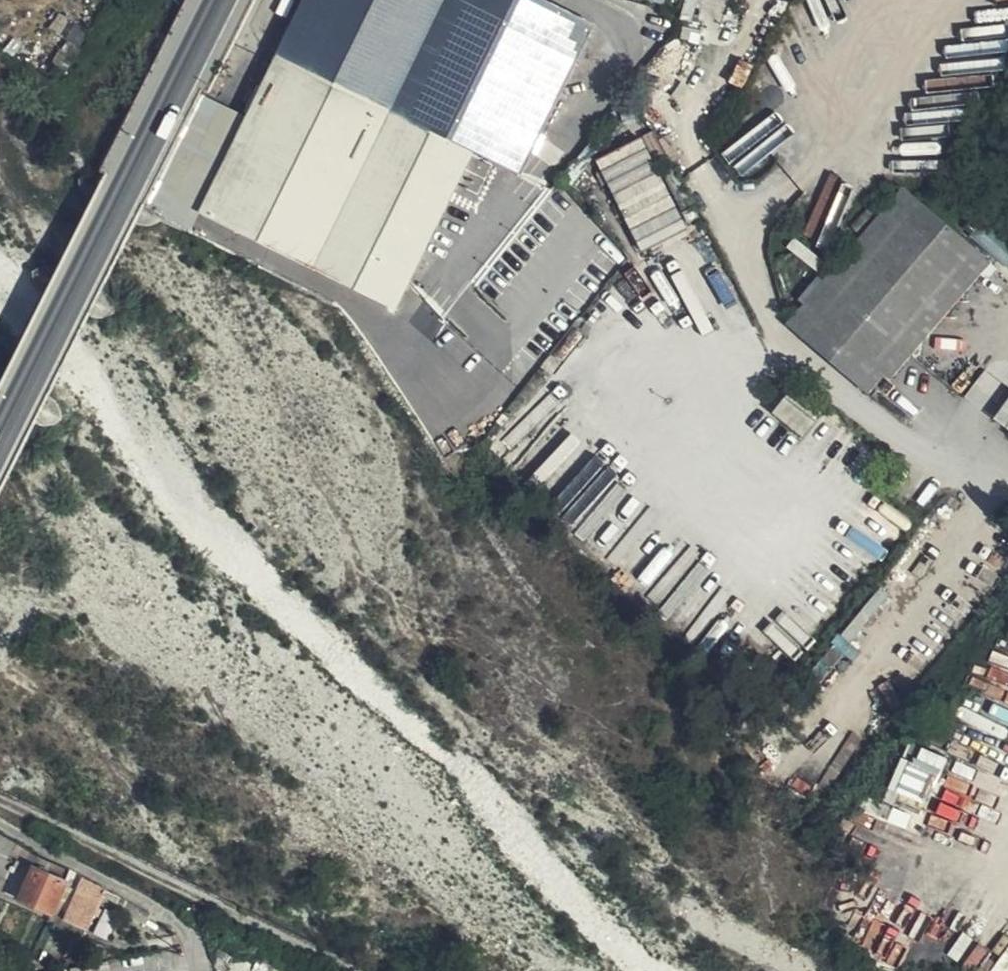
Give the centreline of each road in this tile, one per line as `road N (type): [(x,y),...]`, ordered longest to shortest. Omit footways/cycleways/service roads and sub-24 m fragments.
road 1 (tertiary): [(218,0),(0,435)]
road 2 (track): [(356,970),(0,798)]

